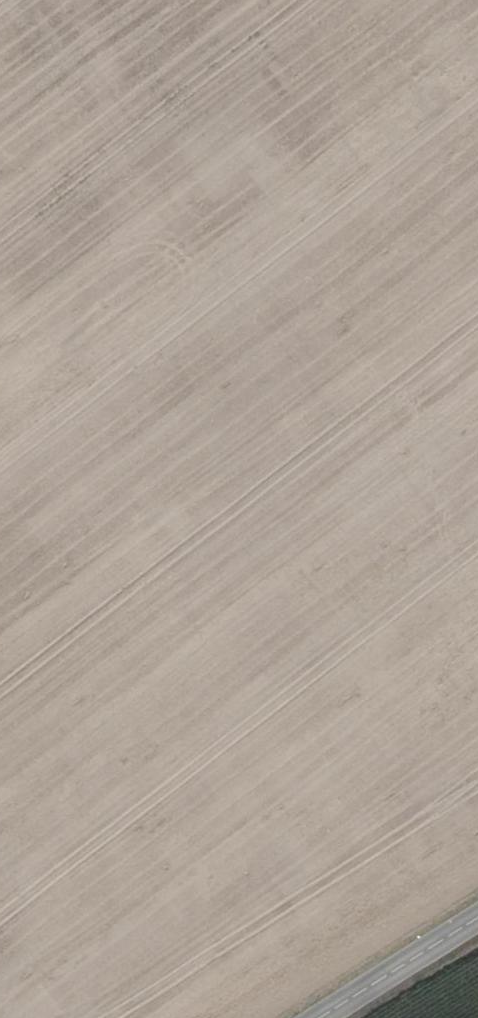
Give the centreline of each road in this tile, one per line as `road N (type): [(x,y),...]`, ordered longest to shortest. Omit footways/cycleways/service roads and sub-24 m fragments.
road 1 (tertiary): [(322,1017),(477,919)]

